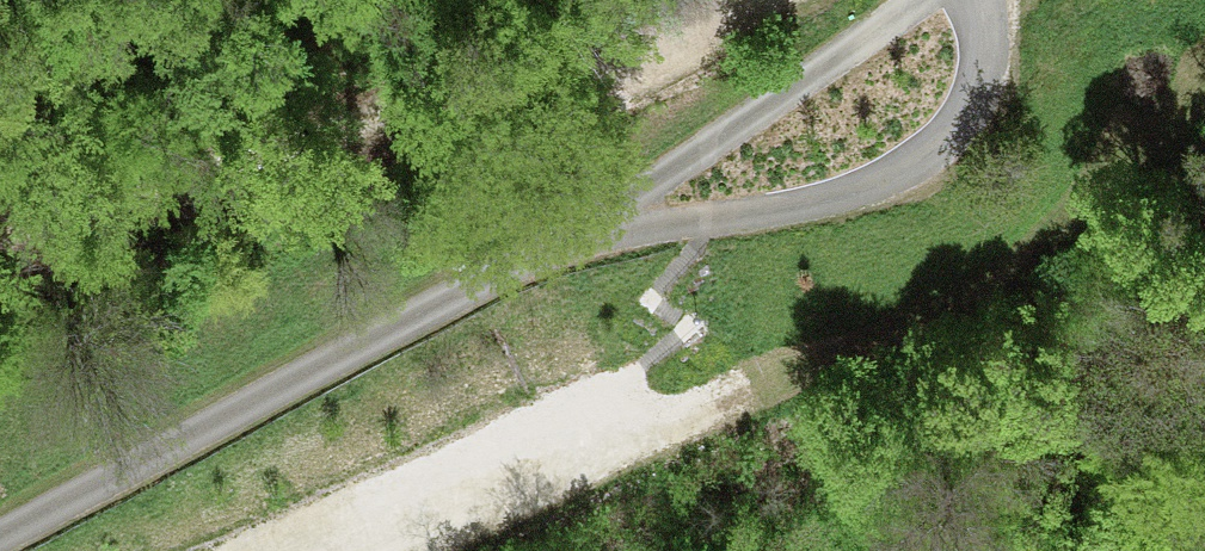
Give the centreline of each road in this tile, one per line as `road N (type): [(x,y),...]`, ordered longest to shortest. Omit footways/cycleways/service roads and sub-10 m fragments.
road 1 (track): [(649,55),(565,66),(0,229)]
road 2 (residential): [(0,542),(593,232)]
road 3 (residential): [(593,232),(757,220),(860,197),(930,163),(963,129),(984,87),(985,27),(973,0)]
road 4 (residential): [(914,0),(593,232)]
road 5 (residential): [(785,0),(649,55)]

